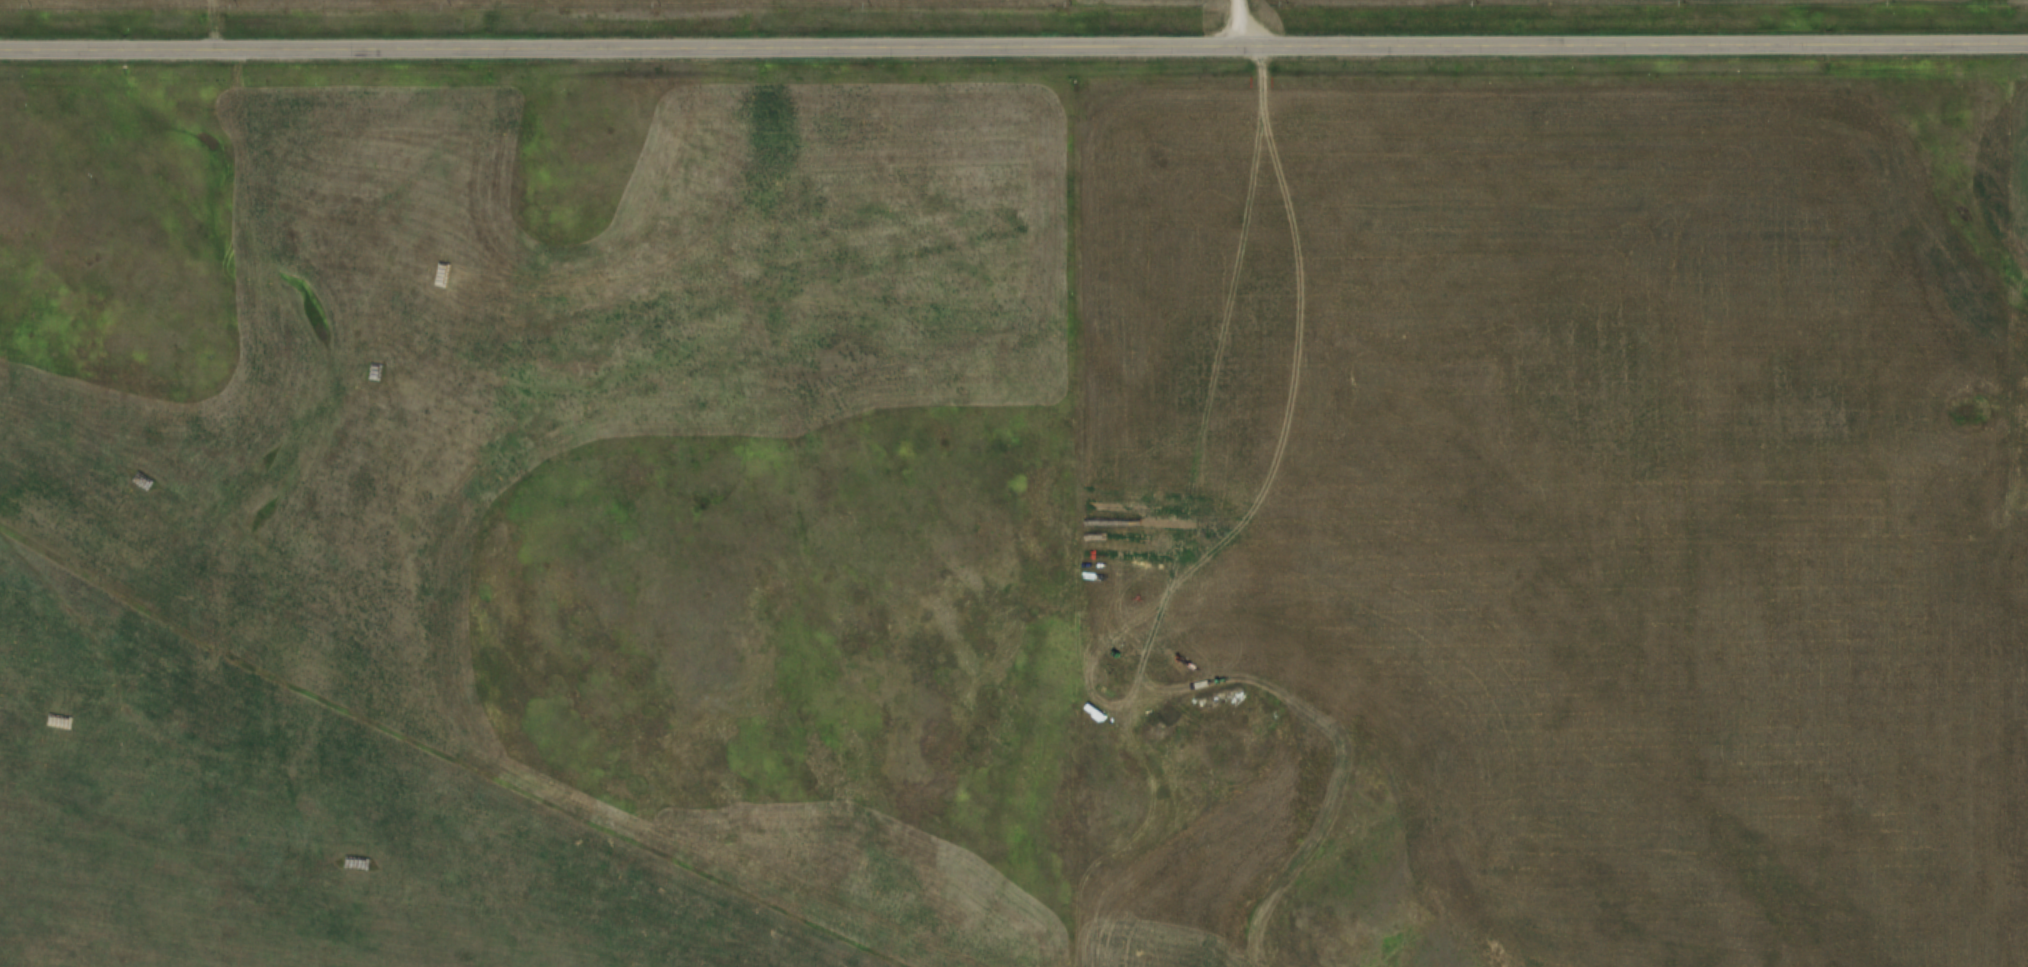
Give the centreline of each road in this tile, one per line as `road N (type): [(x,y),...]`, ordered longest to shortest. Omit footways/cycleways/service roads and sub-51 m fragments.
road 1 (secondary): [(2027,43),(0,45)]

